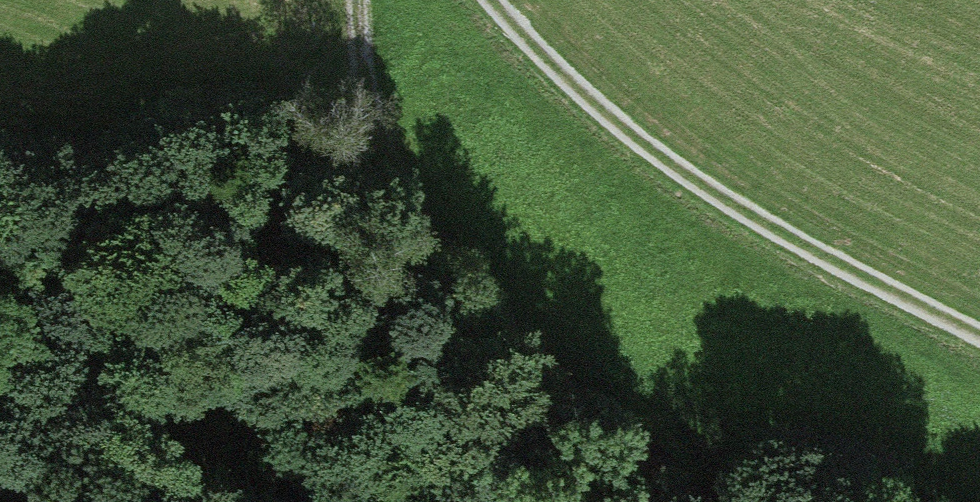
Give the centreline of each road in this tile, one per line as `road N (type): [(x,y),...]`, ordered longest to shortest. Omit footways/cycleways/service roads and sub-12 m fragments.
road 1 (track): [(351,0),(363,90),(405,203),(455,280),(534,368),(691,501)]
road 2 (track): [(487,0),(612,121),(724,199),(979,340)]
road 3 (track): [(0,193),(153,129),(272,98),(363,90)]

